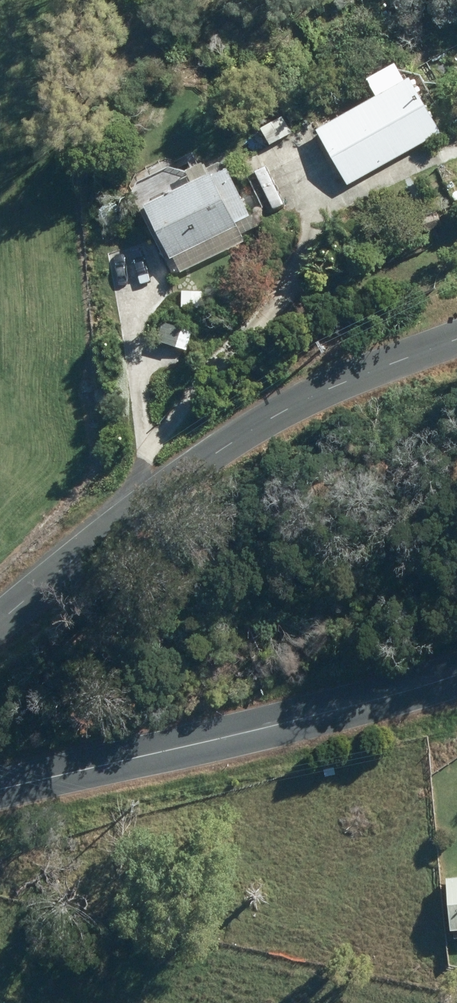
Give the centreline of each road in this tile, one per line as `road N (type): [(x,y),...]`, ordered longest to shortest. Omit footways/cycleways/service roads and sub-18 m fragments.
road 1 (unclassified): [(0,621),(253,417),(456,334)]
road 2 (track): [(147,503),(151,453),(191,371),(247,327),(344,202),(456,149)]
road 3 (tertiary): [(456,677),(0,789)]
road 4 (track): [(151,453),(150,354),(131,255)]

